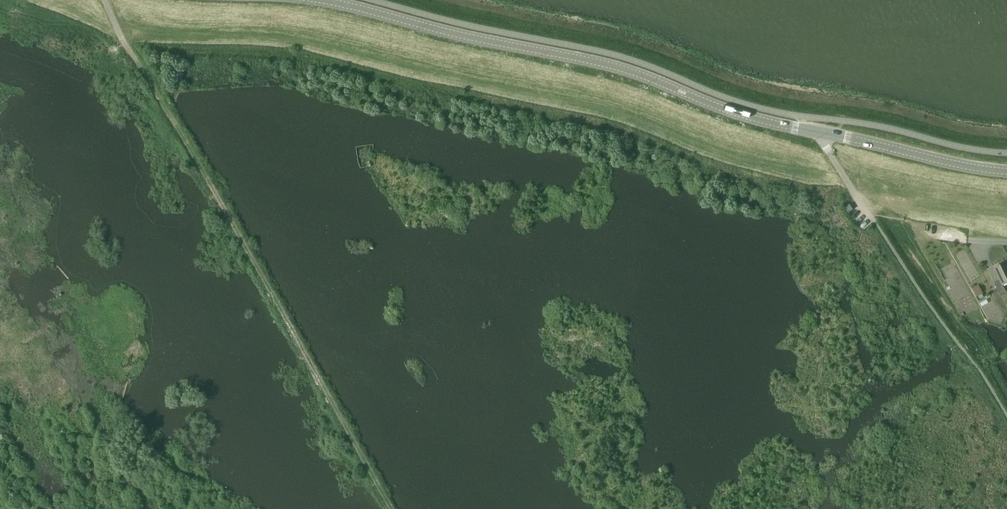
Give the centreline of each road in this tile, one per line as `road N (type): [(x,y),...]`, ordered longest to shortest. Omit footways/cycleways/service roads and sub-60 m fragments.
road 1 (tertiary): [(823,133),(758,119),(628,70),(320,0)]
road 2 (track): [(391,508),(132,58)]
road 3 (tertiary): [(1006,172),(823,133)]

